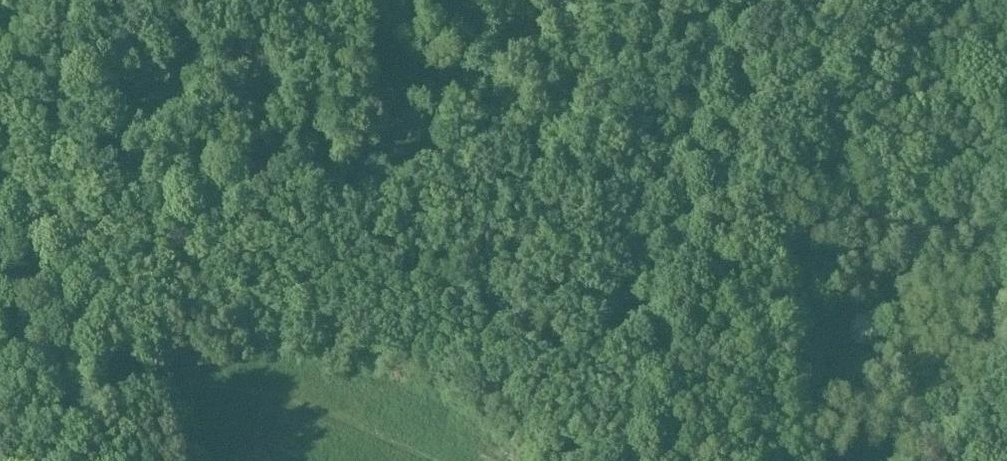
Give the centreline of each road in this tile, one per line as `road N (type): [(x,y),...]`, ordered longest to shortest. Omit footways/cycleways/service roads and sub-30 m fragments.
road 1 (track): [(641,460),(721,126),(726,0)]
road 2 (track): [(0,448),(43,406),(93,379),(157,382),(194,423)]

